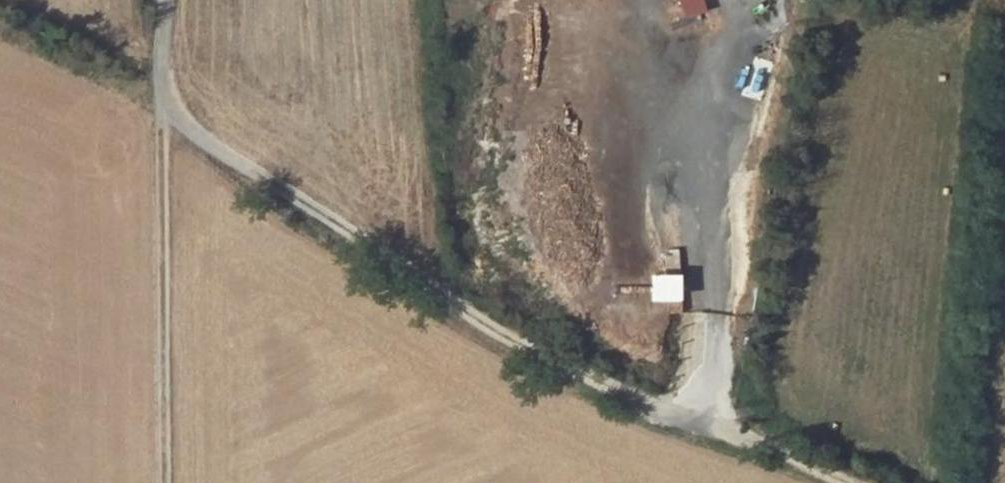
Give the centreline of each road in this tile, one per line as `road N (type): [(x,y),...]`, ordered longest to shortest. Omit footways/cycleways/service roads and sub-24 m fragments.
road 1 (track): [(850,482),(490,331),(312,205),(206,144),(161,104)]
road 2 (track): [(161,104),(166,482)]

